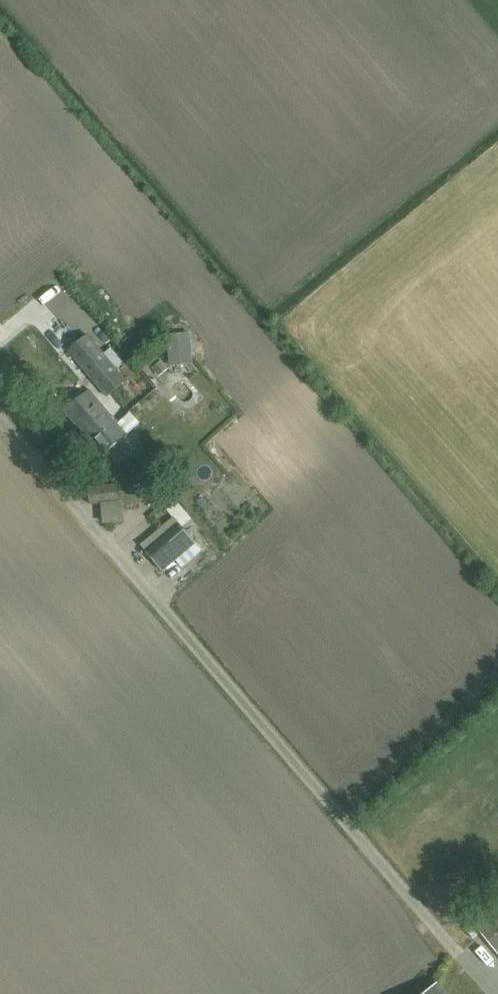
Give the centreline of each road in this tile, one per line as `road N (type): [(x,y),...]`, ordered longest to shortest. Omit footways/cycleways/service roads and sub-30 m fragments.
road 1 (unclassified): [(438,931),(0,413)]

